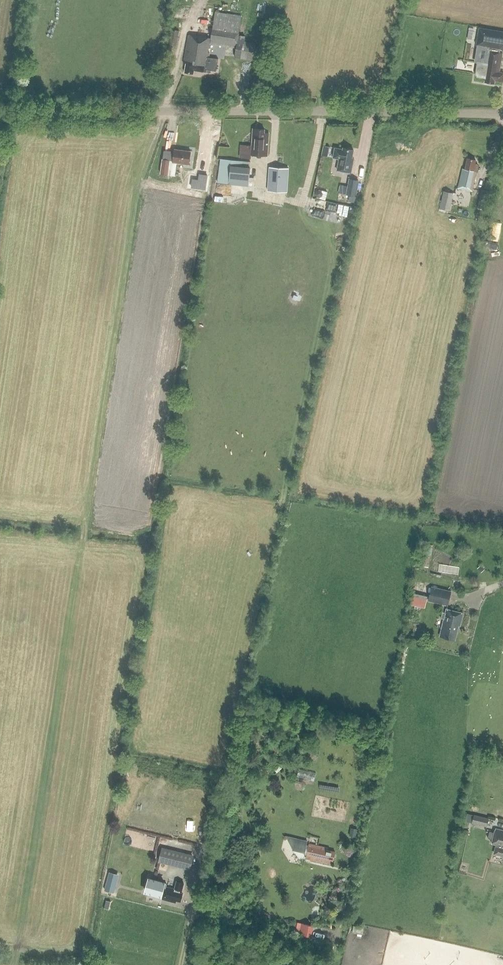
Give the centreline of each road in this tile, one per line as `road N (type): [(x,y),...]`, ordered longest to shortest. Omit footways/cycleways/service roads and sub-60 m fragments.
road 1 (unclassified): [(0,113),(502,115)]

